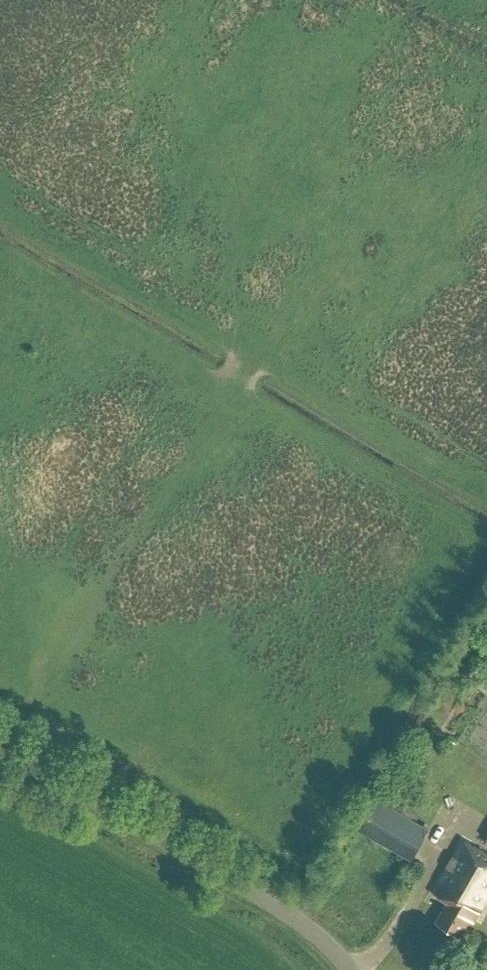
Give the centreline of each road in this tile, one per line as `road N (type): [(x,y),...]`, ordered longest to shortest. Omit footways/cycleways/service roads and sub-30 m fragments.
road 1 (tertiary): [(341,969),(288,919),(0,748)]

